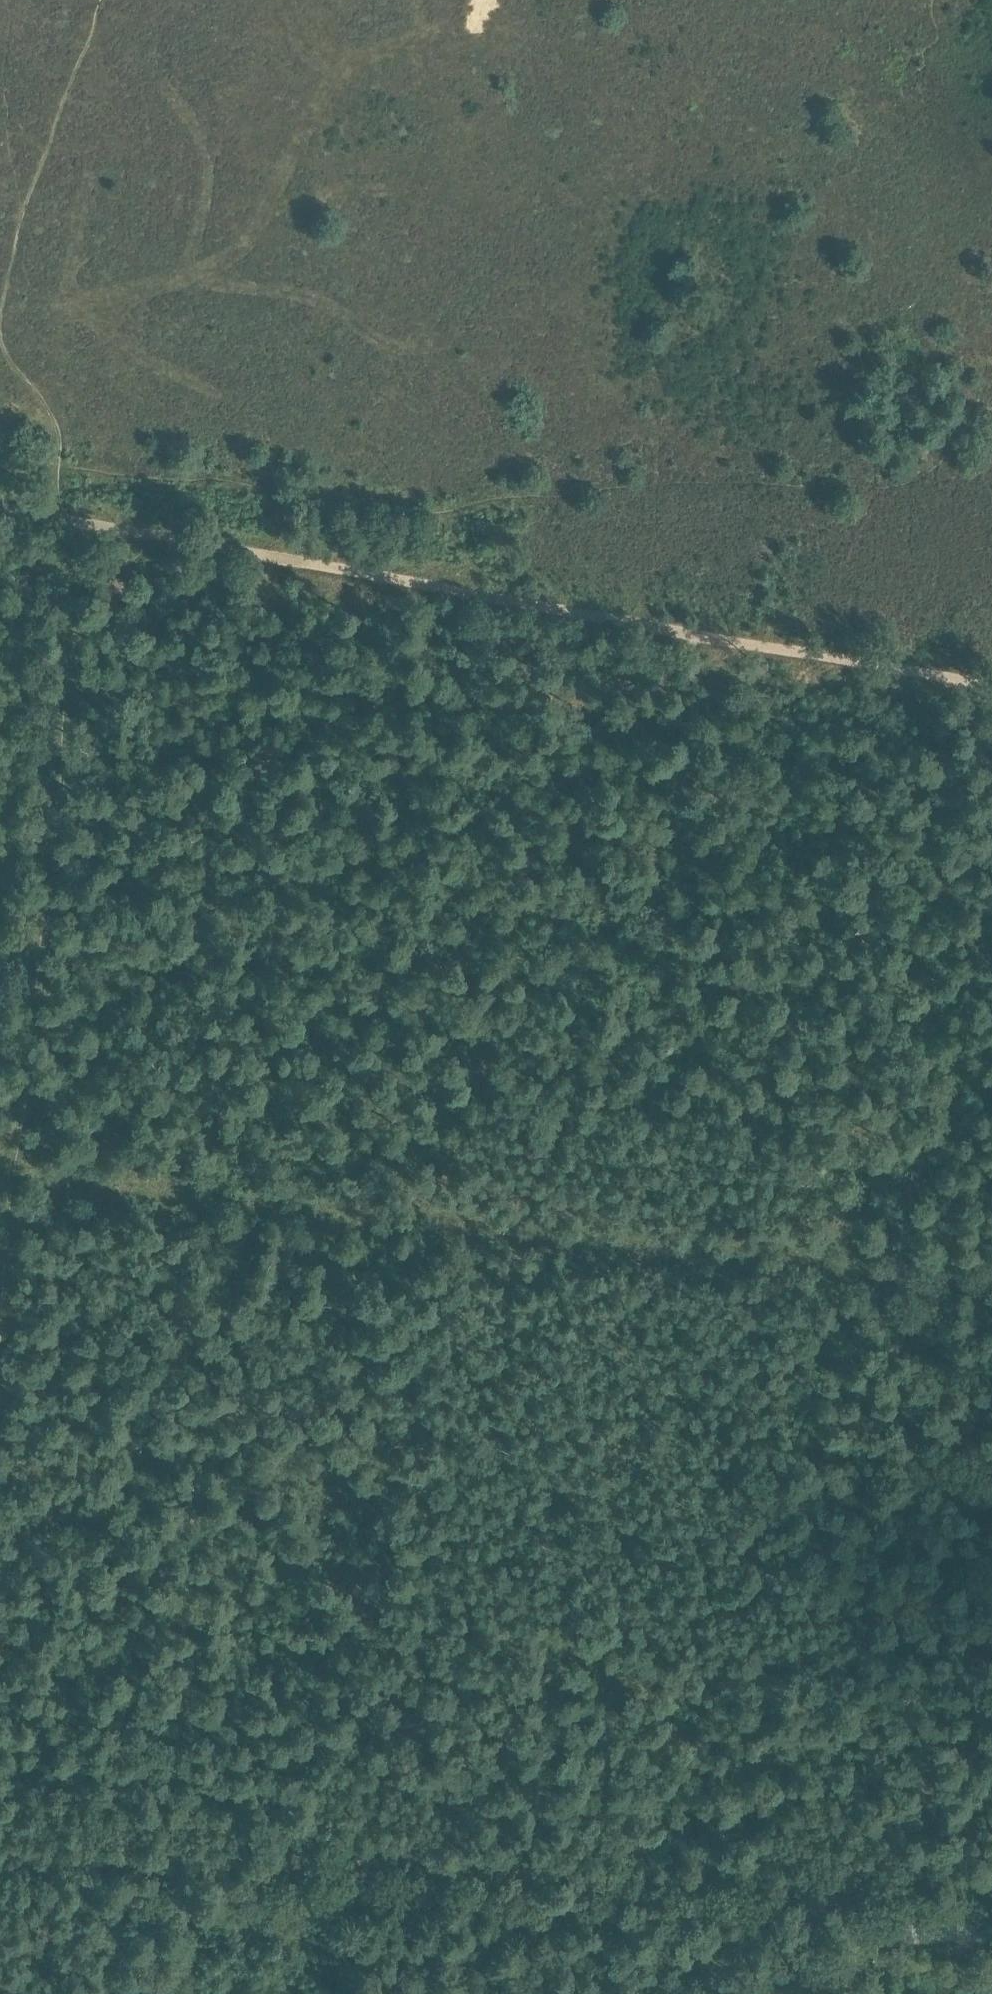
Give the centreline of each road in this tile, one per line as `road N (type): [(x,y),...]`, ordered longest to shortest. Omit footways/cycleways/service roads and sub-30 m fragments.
road 1 (track): [(0,451),(131,476),(264,486),(395,519),(683,480),(857,486),(929,472),(991,406)]
road 2 (track): [(0,505),(991,689)]
road 3 (track): [(991,1891),(0,1860)]
road 4 (track): [(89,520),(17,1178)]
road 5 (track): [(0,1351),(17,1178)]

